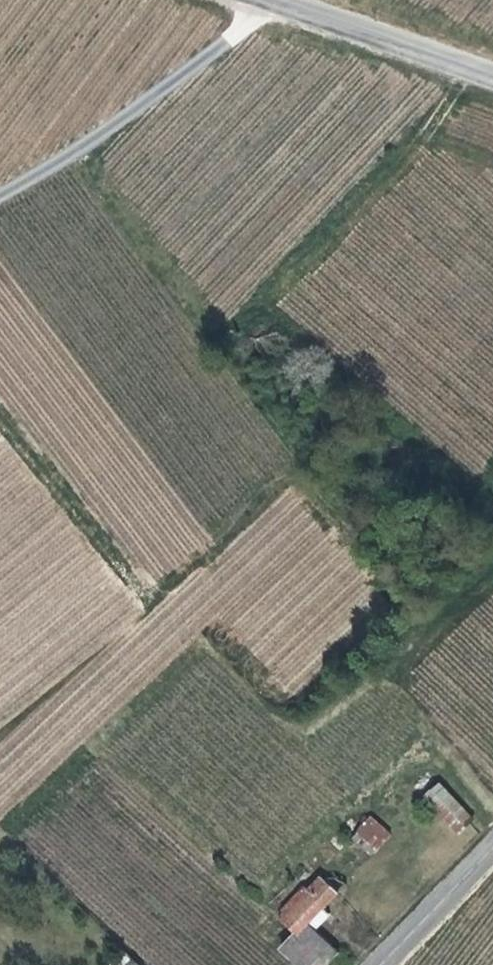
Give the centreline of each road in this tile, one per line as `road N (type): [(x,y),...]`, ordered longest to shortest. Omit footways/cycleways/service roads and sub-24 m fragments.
road 1 (track): [(271,0),(225,45),(0,195)]
road 2 (tertiary): [(492,76),(279,0)]
road 3 (tertiary): [(380,964),(492,847)]

